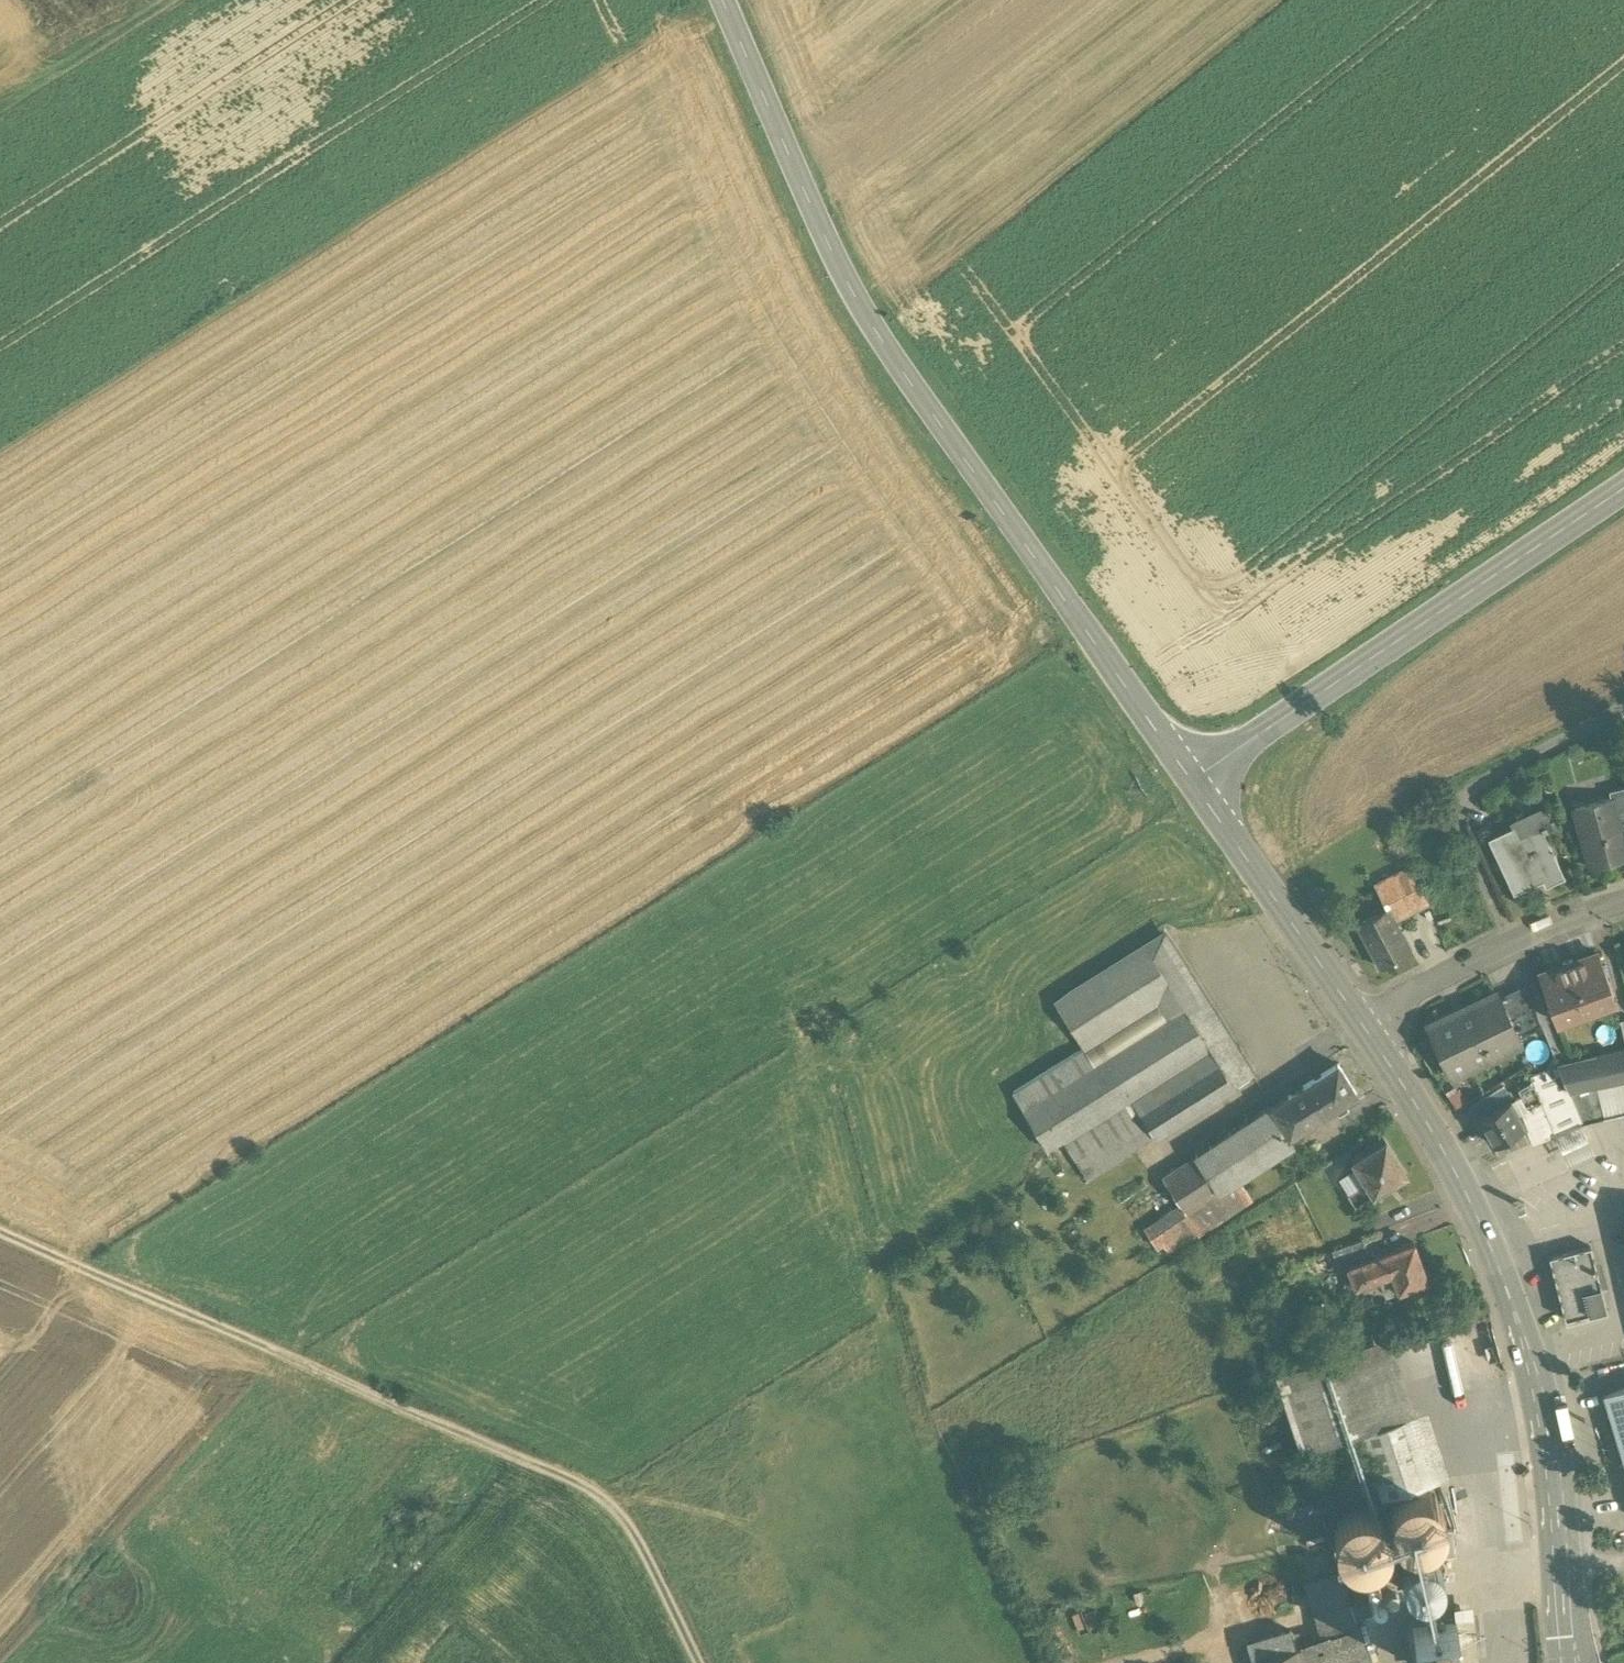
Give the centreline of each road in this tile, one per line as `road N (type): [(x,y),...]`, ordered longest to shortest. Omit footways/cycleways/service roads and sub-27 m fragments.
road 1 (secondary): [(1193,775),(978,475),(879,318),(730,0)]
road 2 (track): [(703,1662),(634,1522),(606,1497),(0,1232)]
road 3 (secondary): [(1572,1662),(1549,1454),(1497,1249),(1450,1152),(1367,1023)]
road 4 (secondary): [(1623,488),(1193,775)]
road 5 (residential): [(1511,941),(1453,818),(1459,803),(1623,706)]
road 6 (secondary): [(1367,1023),(1193,775)]
road 7 (track): [(0,123),(199,0)]
road 8 (residential): [(1367,1023),(1511,941)]
road 9 (residential): [(1511,941),(1623,900)]

